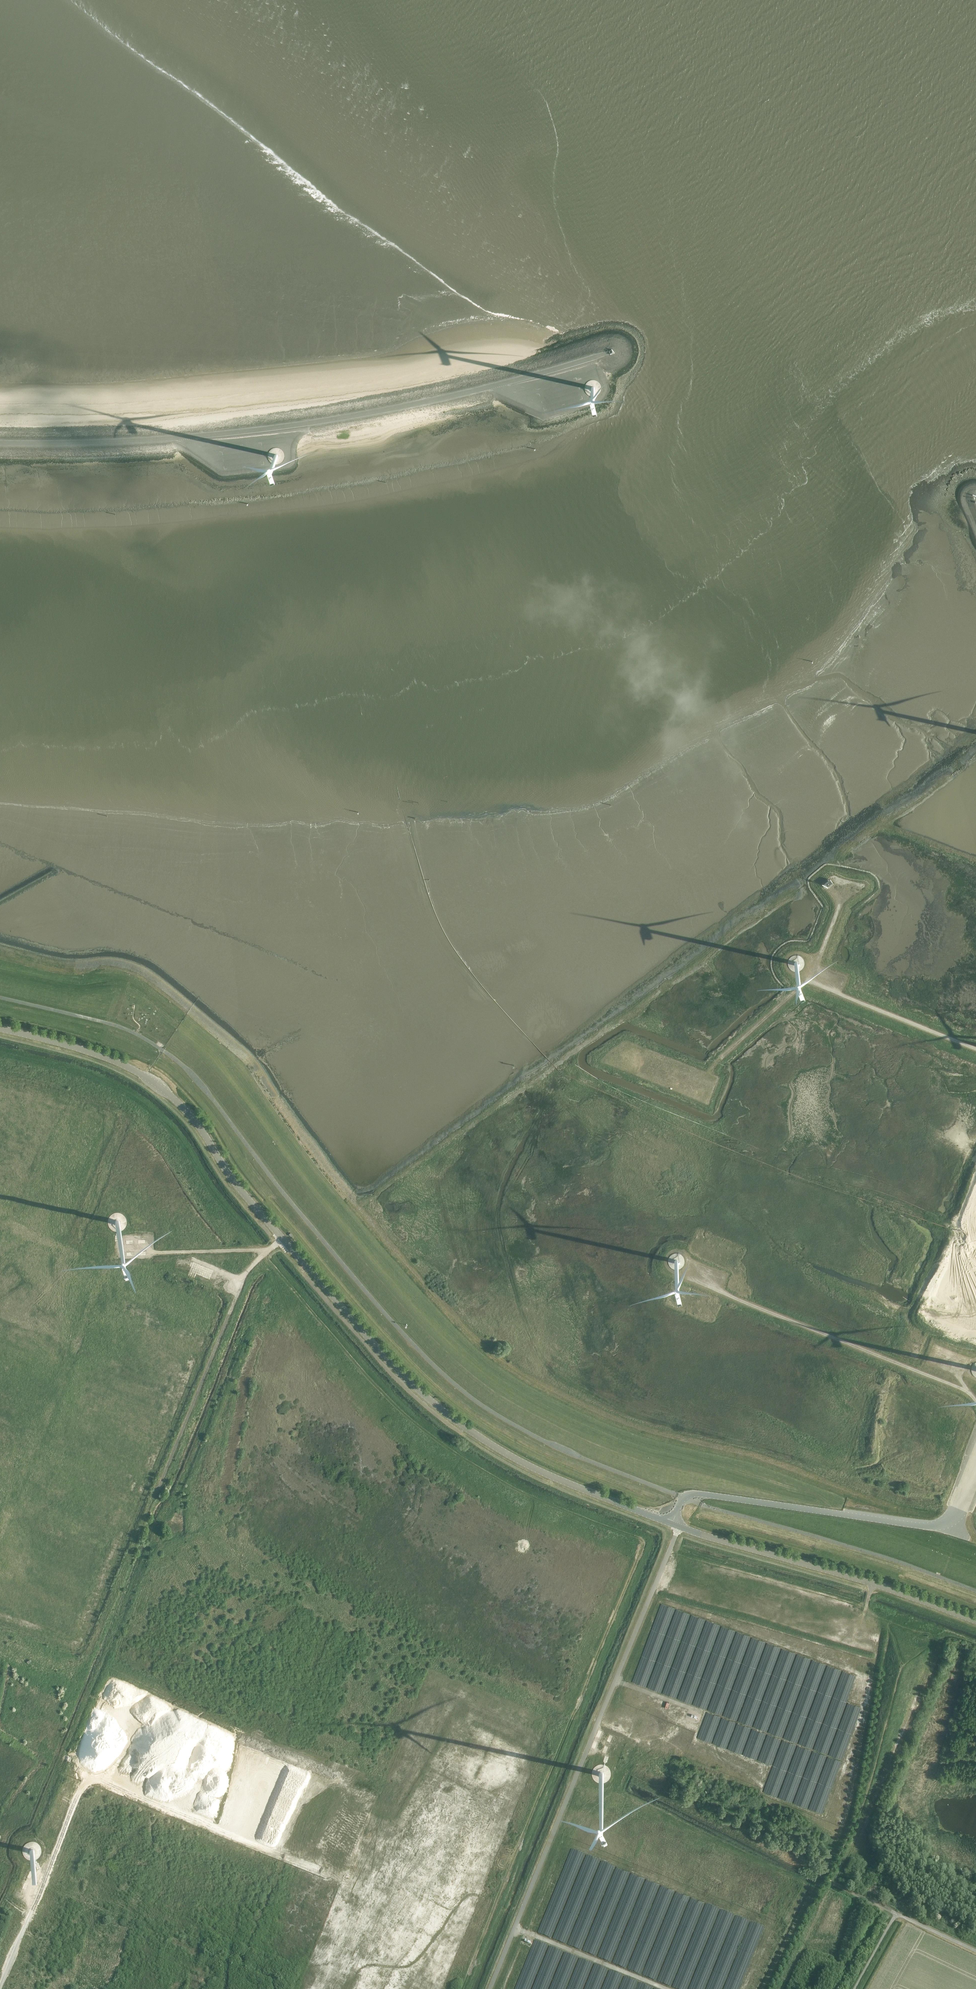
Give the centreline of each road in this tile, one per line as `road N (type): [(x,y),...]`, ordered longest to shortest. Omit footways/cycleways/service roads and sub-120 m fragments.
road 1 (tertiary): [(0,1028),(77,1047),(145,1076),(177,1102),(249,1199),(425,1396),(491,1446),(676,1525)]
road 2 (tertiary): [(975,1621),(676,1525)]

